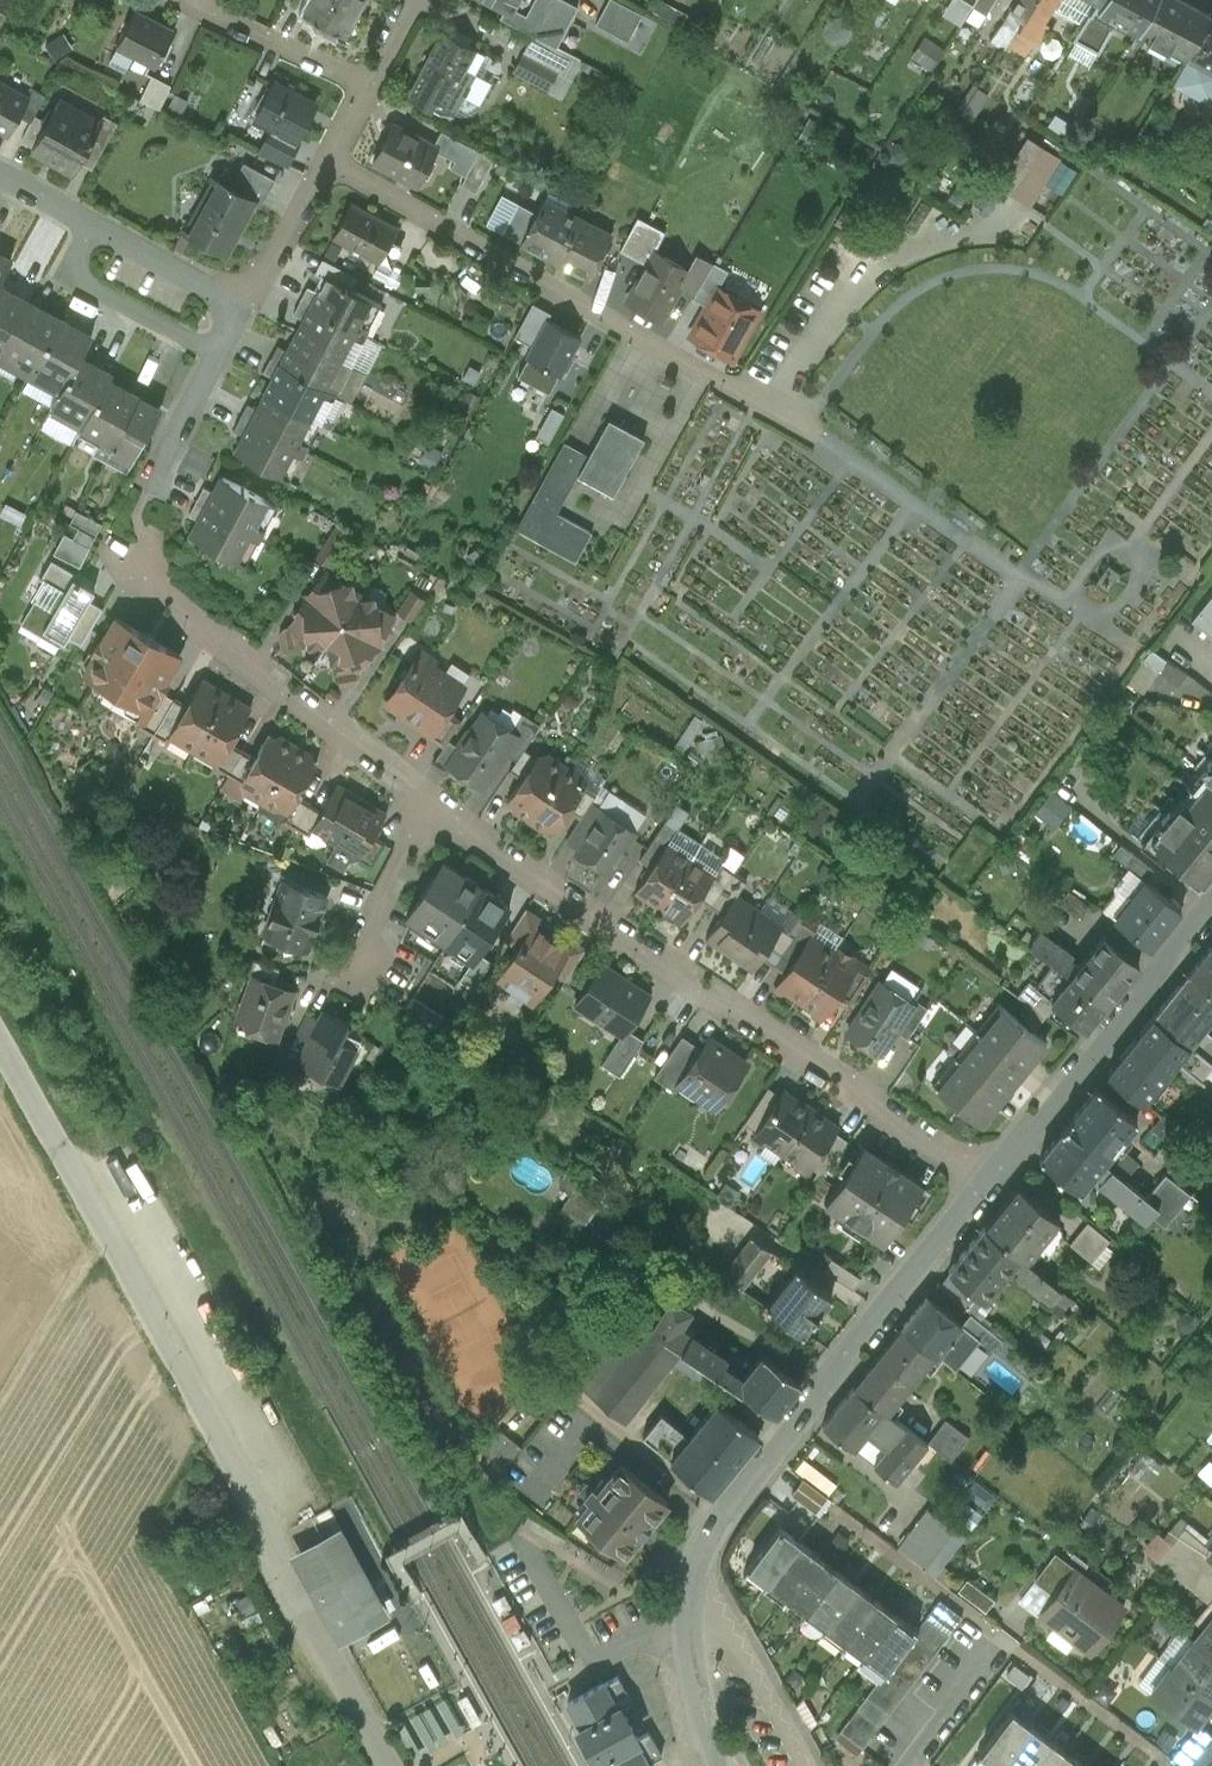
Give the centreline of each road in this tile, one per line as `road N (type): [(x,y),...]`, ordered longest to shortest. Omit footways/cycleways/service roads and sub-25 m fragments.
road 1 (unclassified): [(0,1042),(391,1765)]
road 2 (residential): [(992,1181),(703,1553),(689,1633),(717,1765)]
road 3 (residential): [(992,1181),(430,801)]
road 4 (residential): [(326,163),(821,439)]
road 5 (residential): [(430,801),(186,613),(145,564),(140,536)]
road 6 (residential): [(1211,909),(992,1181)]
road 7 (residential): [(222,354),(71,278),(97,228)]
road 8 (residential): [(222,354),(146,495),(140,536)]
road 9 (residential): [(366,85),(207,12),(196,0)]
road 10 (residential): [(430,801),(369,928),(360,973)]
road 11 (residential): [(247,308),(97,228)]
road 12 (residential): [(326,163),(247,308)]

